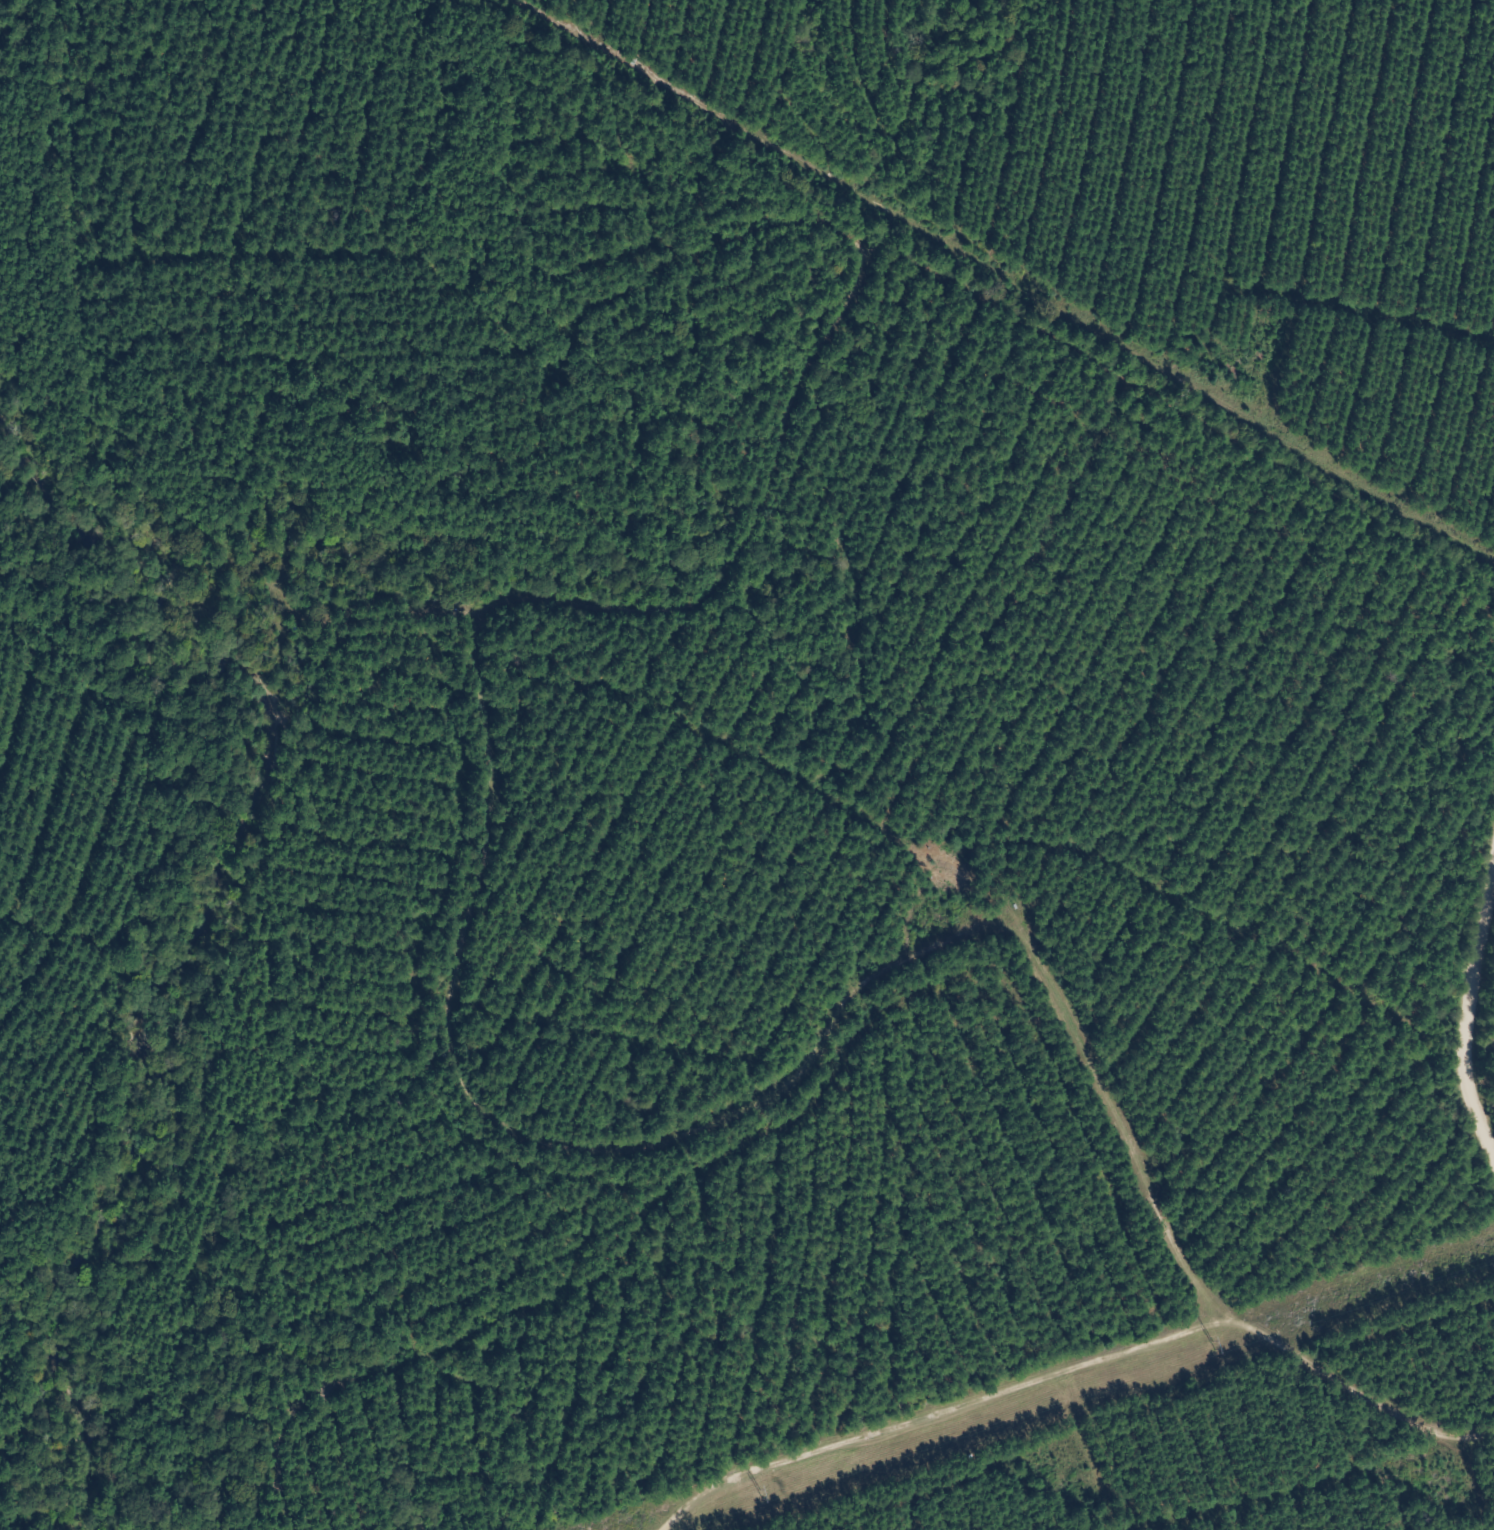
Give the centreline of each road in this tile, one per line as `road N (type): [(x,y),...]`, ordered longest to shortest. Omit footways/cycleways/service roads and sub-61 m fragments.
road 1 (residential): [(1493,1200),(1472,1150),(1477,906),(1493,851)]

